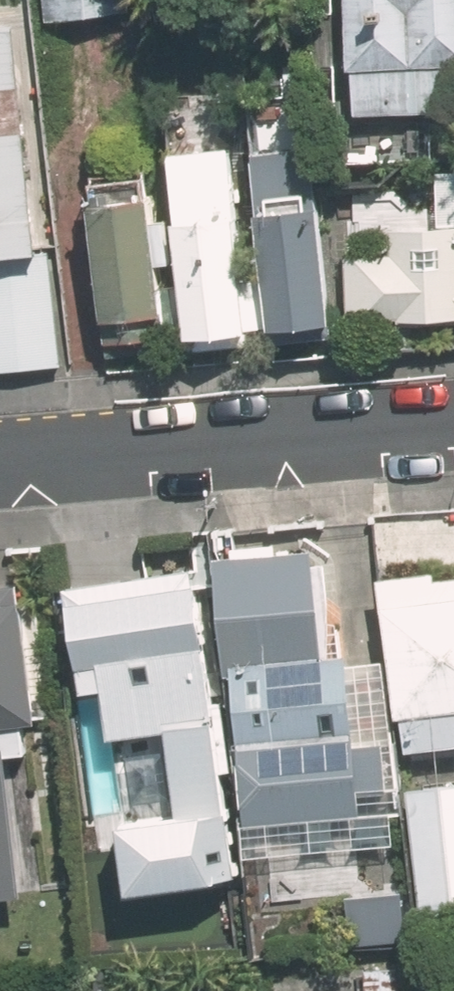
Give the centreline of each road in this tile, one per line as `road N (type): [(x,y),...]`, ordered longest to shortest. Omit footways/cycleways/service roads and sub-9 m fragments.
road 1 (residential): [(0,461),(453,429)]

